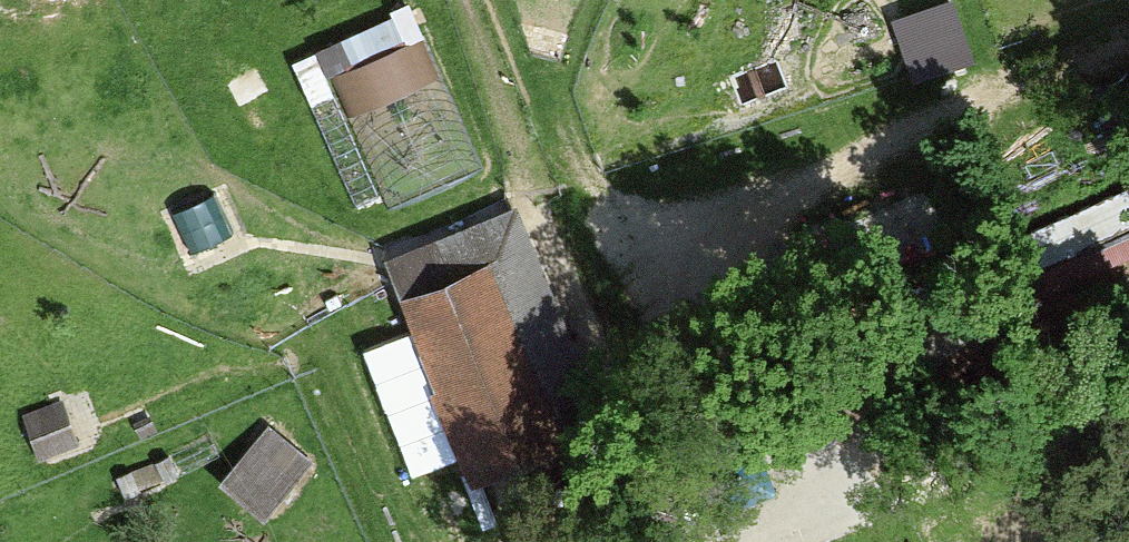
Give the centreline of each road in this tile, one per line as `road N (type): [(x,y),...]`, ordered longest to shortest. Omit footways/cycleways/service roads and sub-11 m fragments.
road 1 (track): [(801,510),(684,259),(777,196),(1064,66)]
road 2 (track): [(1128,379),(726,541)]
road 3 (track): [(684,259),(615,238),(556,102)]

